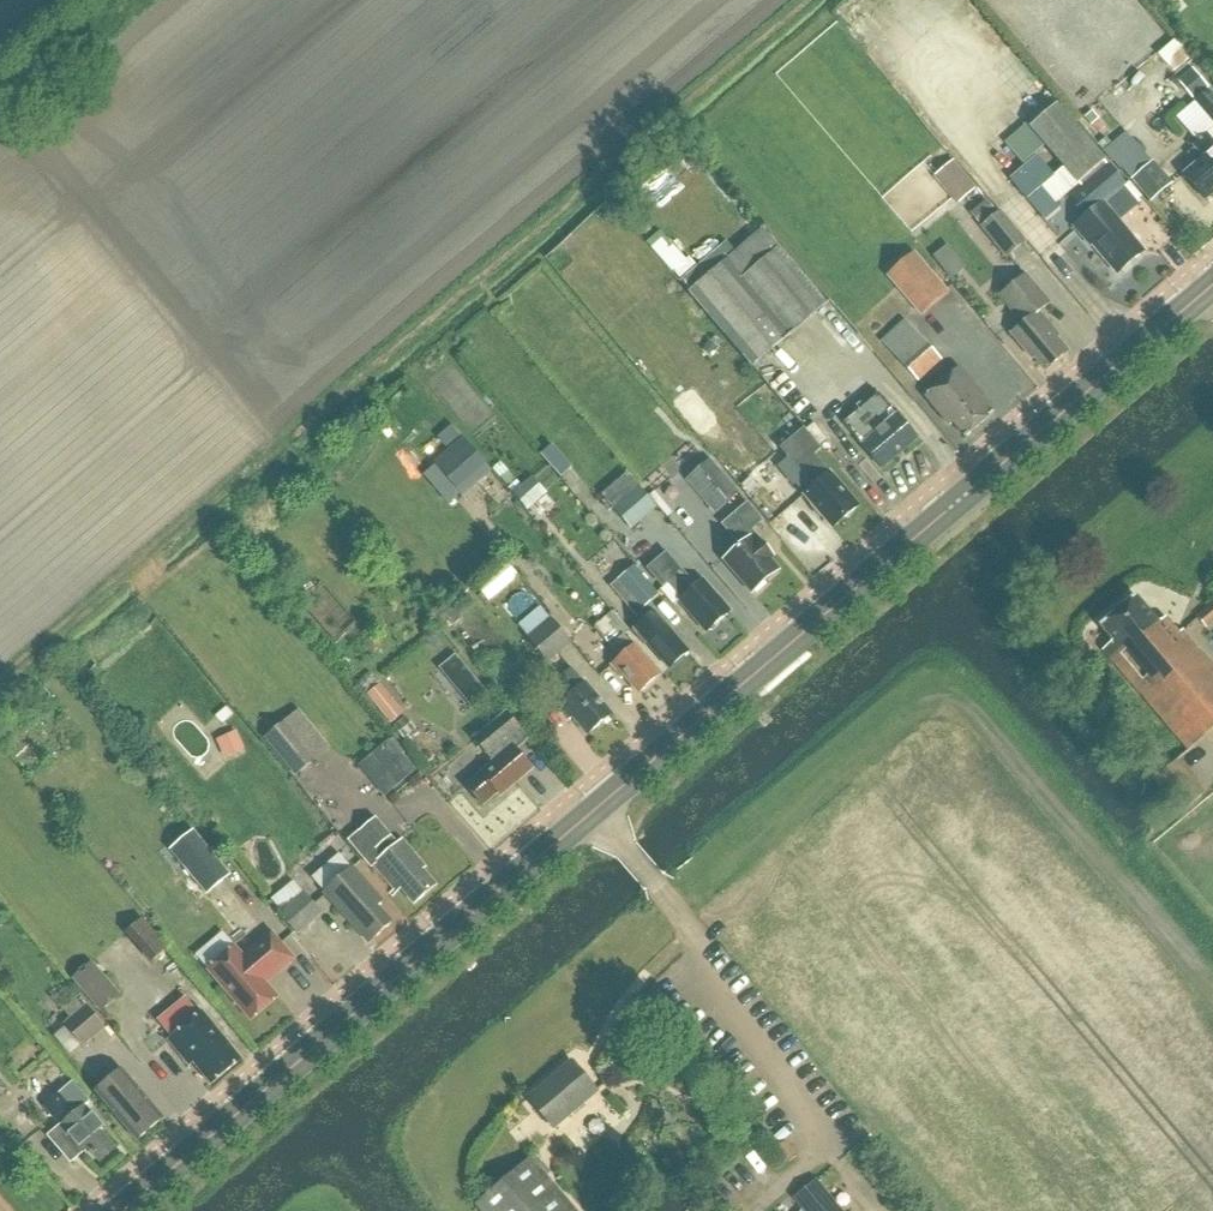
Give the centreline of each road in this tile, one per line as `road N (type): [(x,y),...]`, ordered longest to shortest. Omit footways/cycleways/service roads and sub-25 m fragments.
road 1 (tertiary): [(124,1210),(1212,286)]

